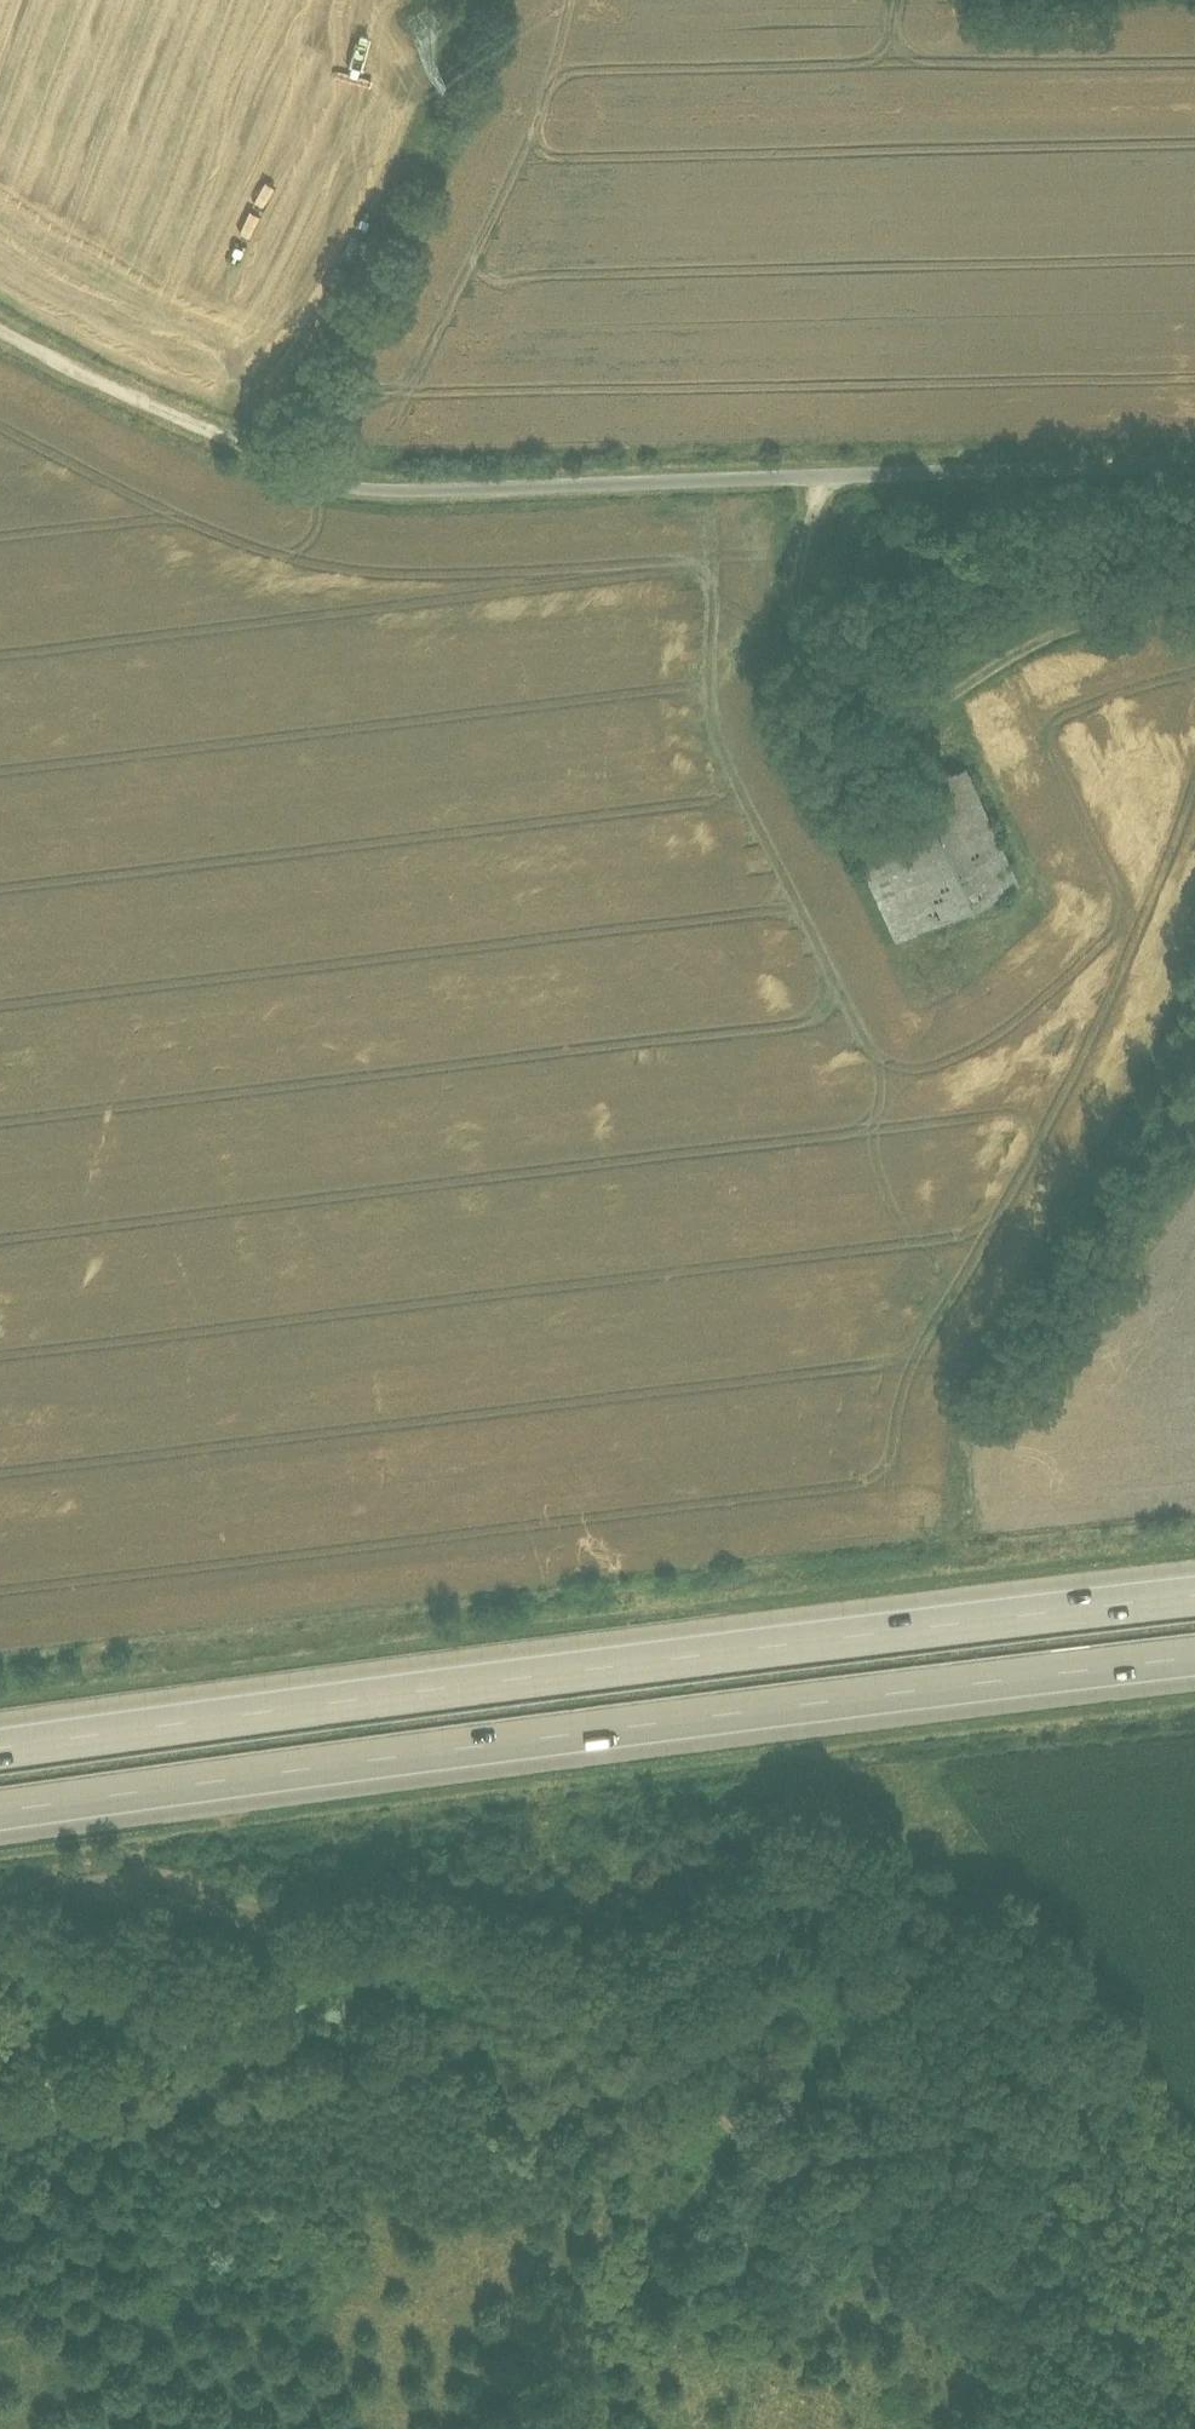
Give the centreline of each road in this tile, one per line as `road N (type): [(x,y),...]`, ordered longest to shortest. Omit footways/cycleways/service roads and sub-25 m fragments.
road 1 (track): [(1194,467),(401,495),(101,387),(0,328)]
road 2 (motorway): [(1194,1591),(526,1670),(0,1746)]
road 3 (motorway): [(0,1813),(539,1736),(1194,1660)]
road 4 (track): [(827,480),(795,590),(798,637),(822,665),(881,701),(924,708),(950,700)]

